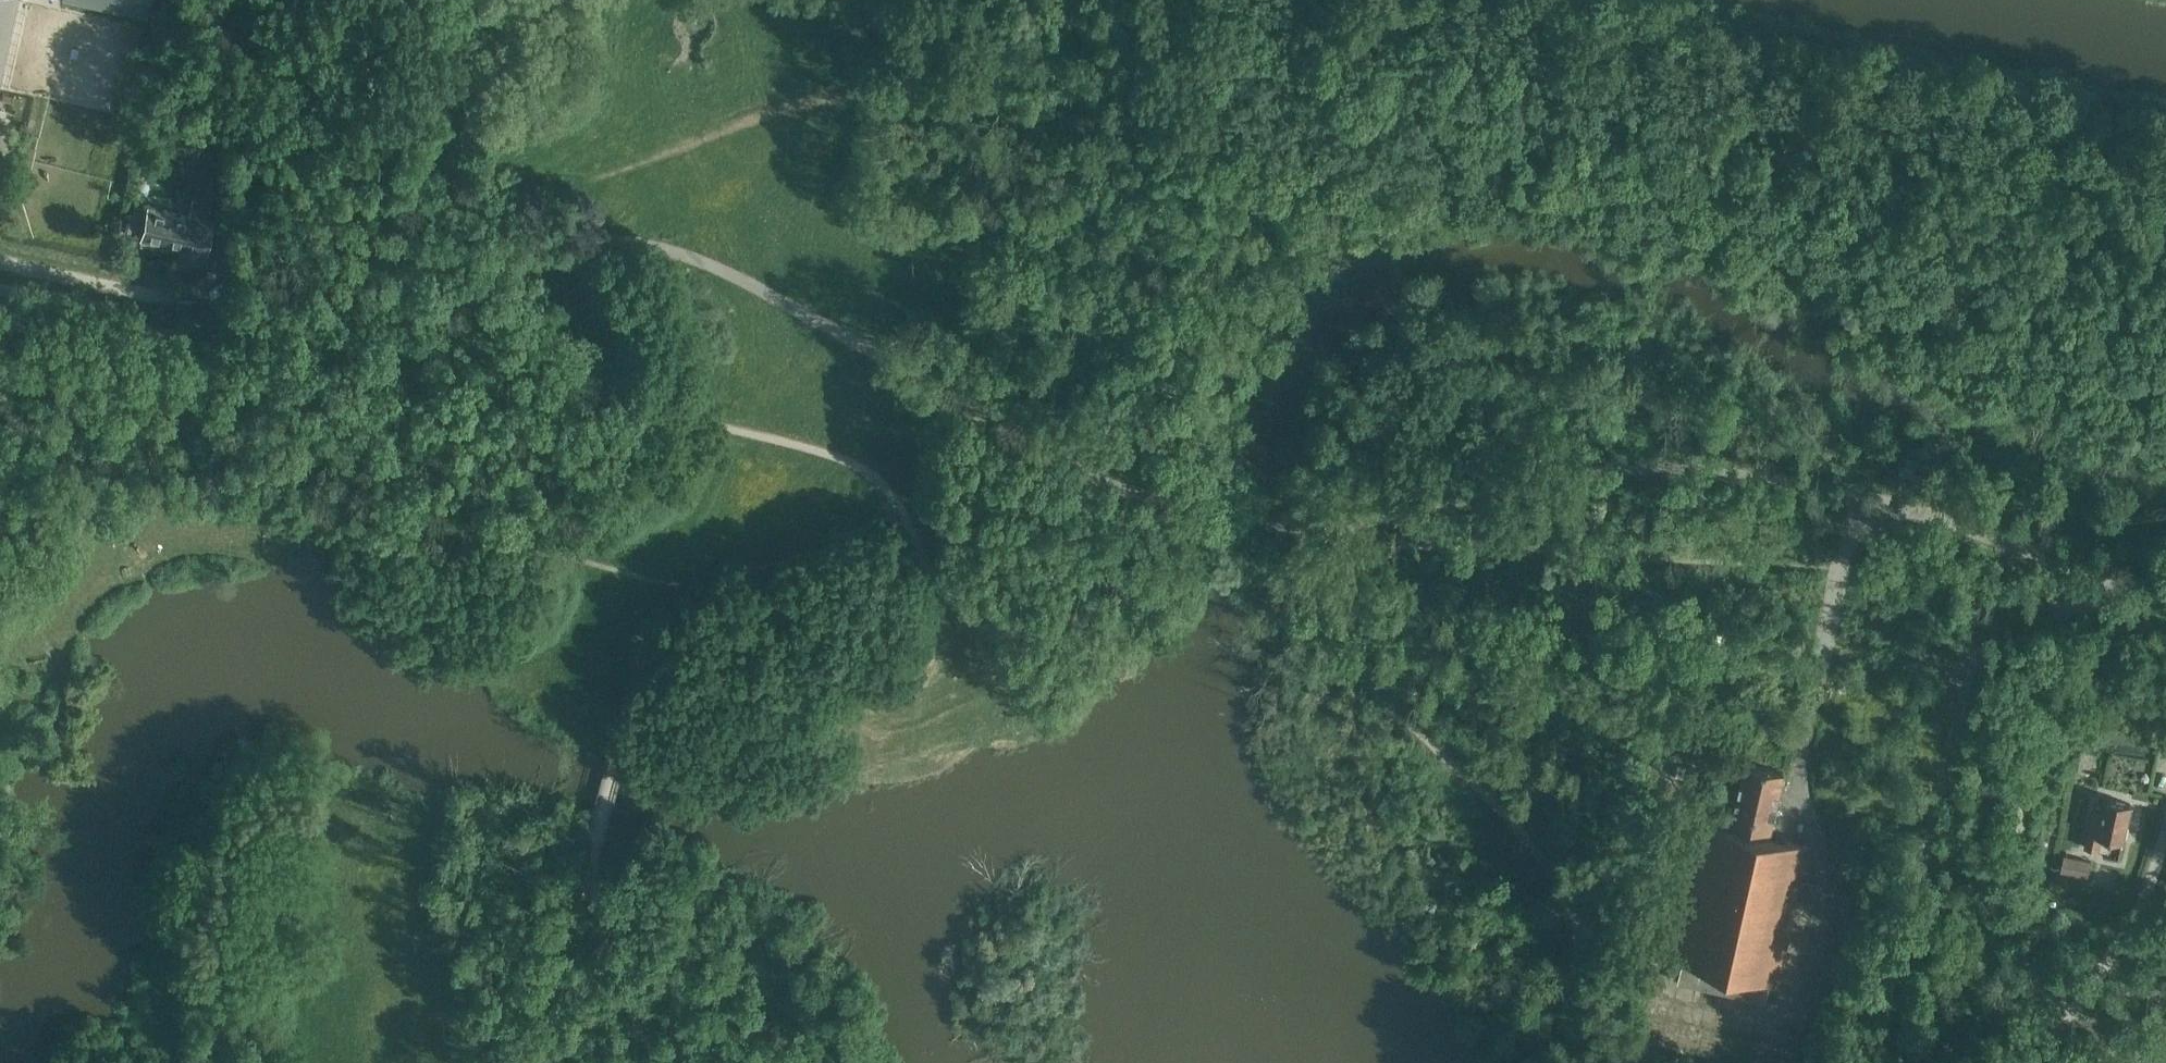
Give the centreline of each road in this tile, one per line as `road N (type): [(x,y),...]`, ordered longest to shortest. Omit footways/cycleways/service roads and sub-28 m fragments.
road 1 (unclassified): [(2165,602),(1951,522),(1865,500)]

